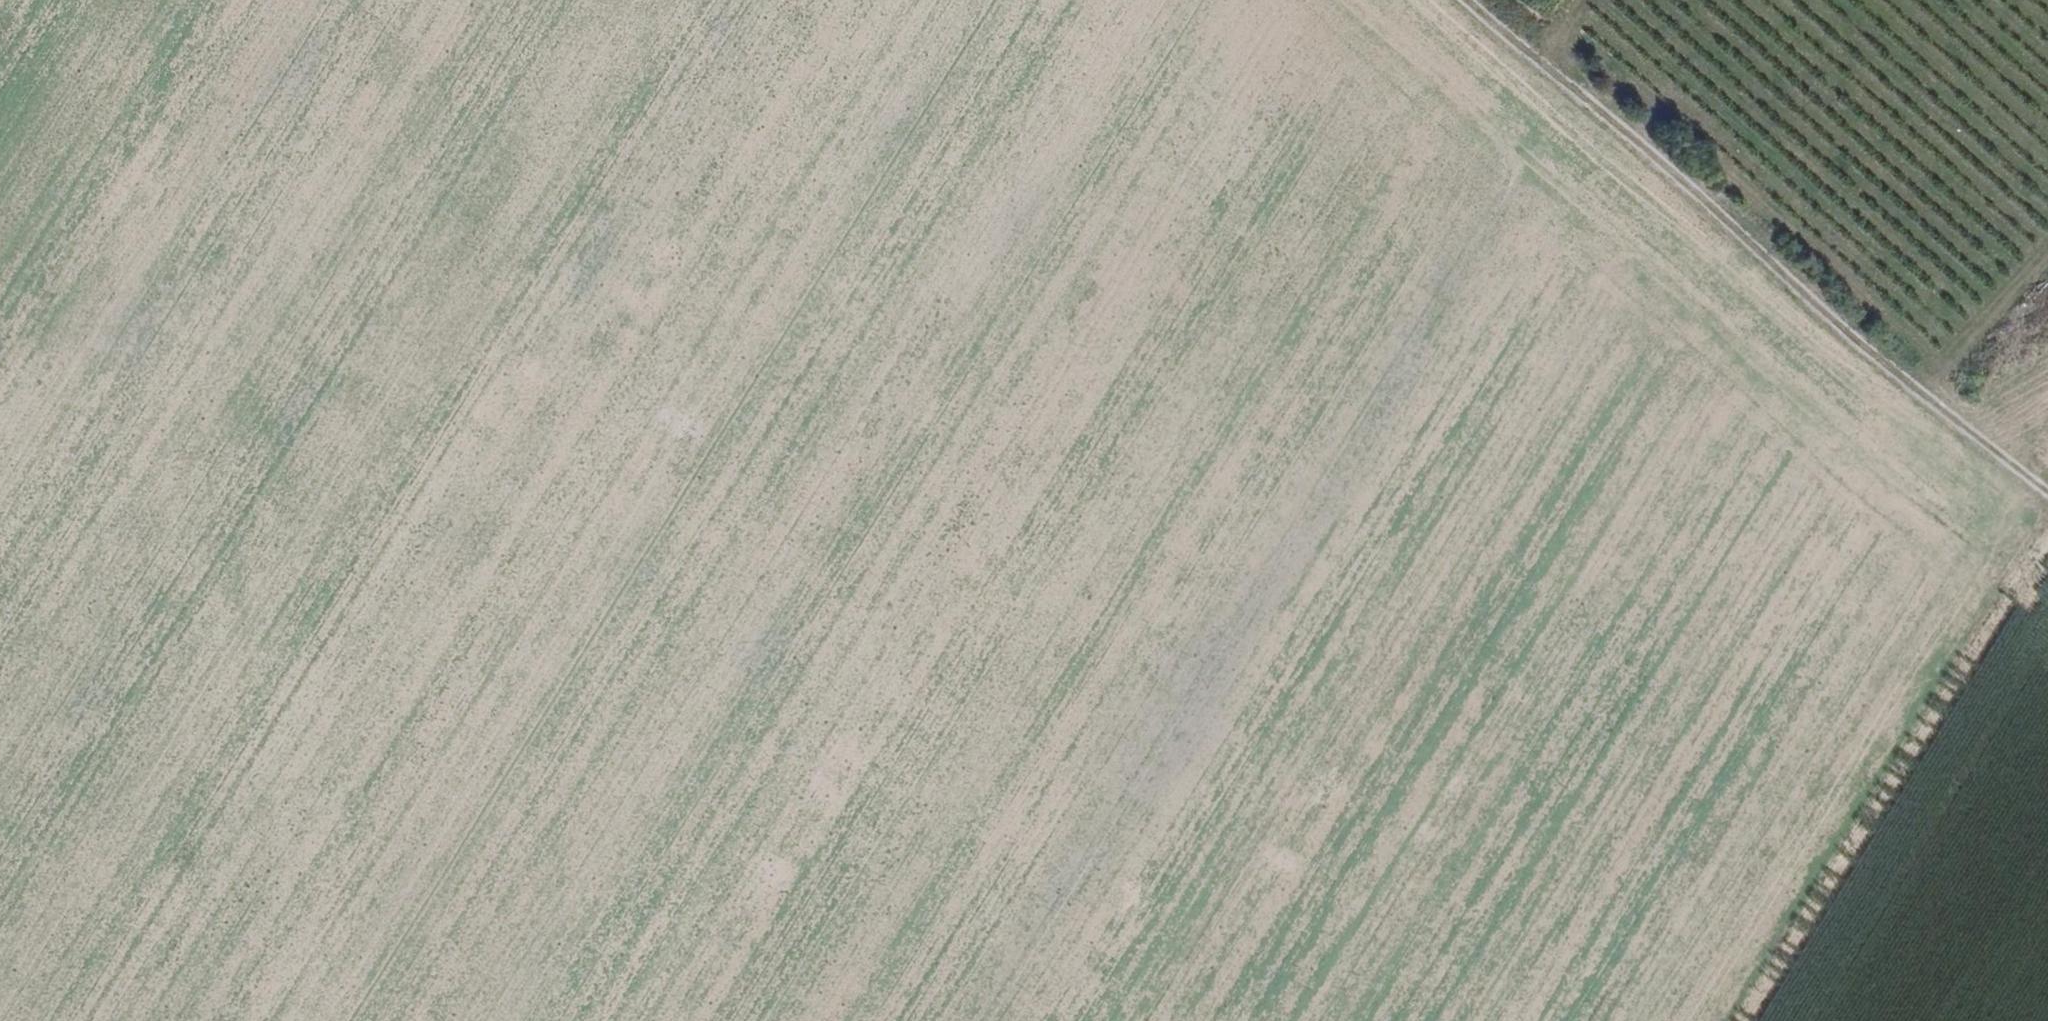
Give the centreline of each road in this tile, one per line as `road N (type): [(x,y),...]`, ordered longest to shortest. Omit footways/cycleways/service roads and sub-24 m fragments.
road 1 (track): [(2047,491),(1925,395),(1482,0)]

